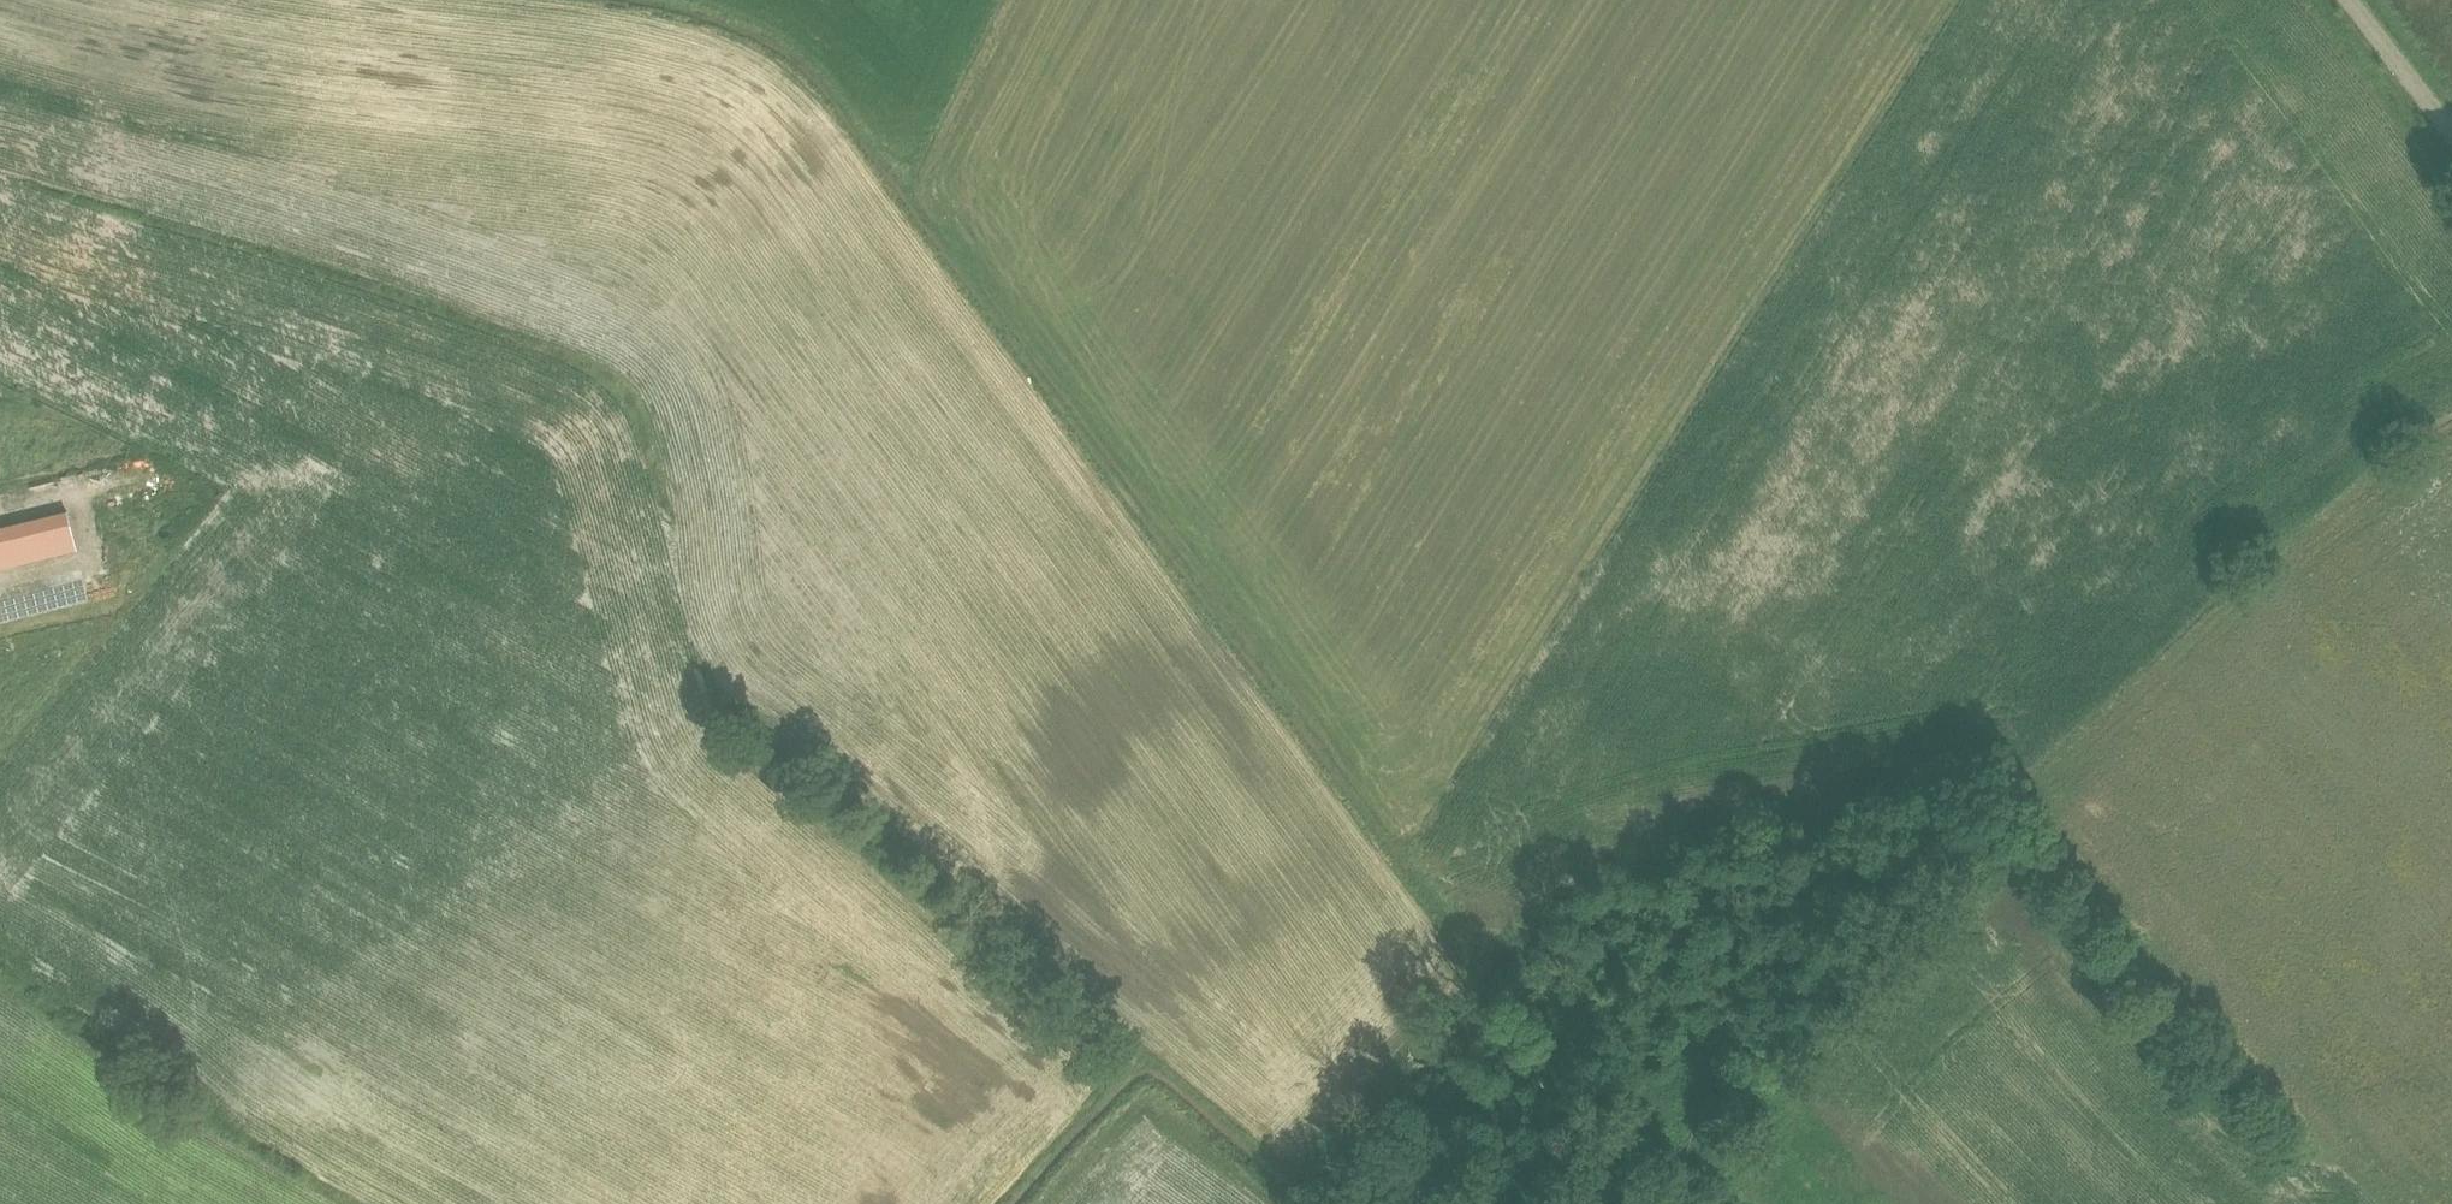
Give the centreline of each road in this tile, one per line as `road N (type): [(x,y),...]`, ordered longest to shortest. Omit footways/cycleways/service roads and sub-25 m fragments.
road 1 (unclassified): [(2451,142),(2342,0)]

